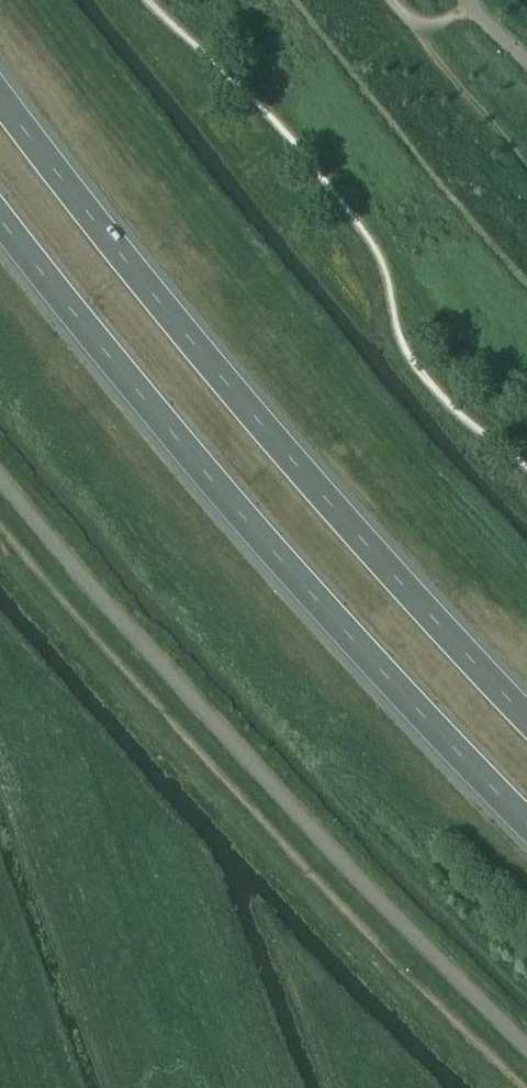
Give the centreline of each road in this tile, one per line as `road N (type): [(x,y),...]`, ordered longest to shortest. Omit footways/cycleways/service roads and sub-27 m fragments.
road 1 (trunk): [(526,717),(358,538),(106,237),(0,94)]
road 2 (trunk): [(0,220),(302,584),(526,824)]
road 3 (track): [(157,0),(322,175),(378,252),(390,319),(406,350),(464,419),(526,466)]

